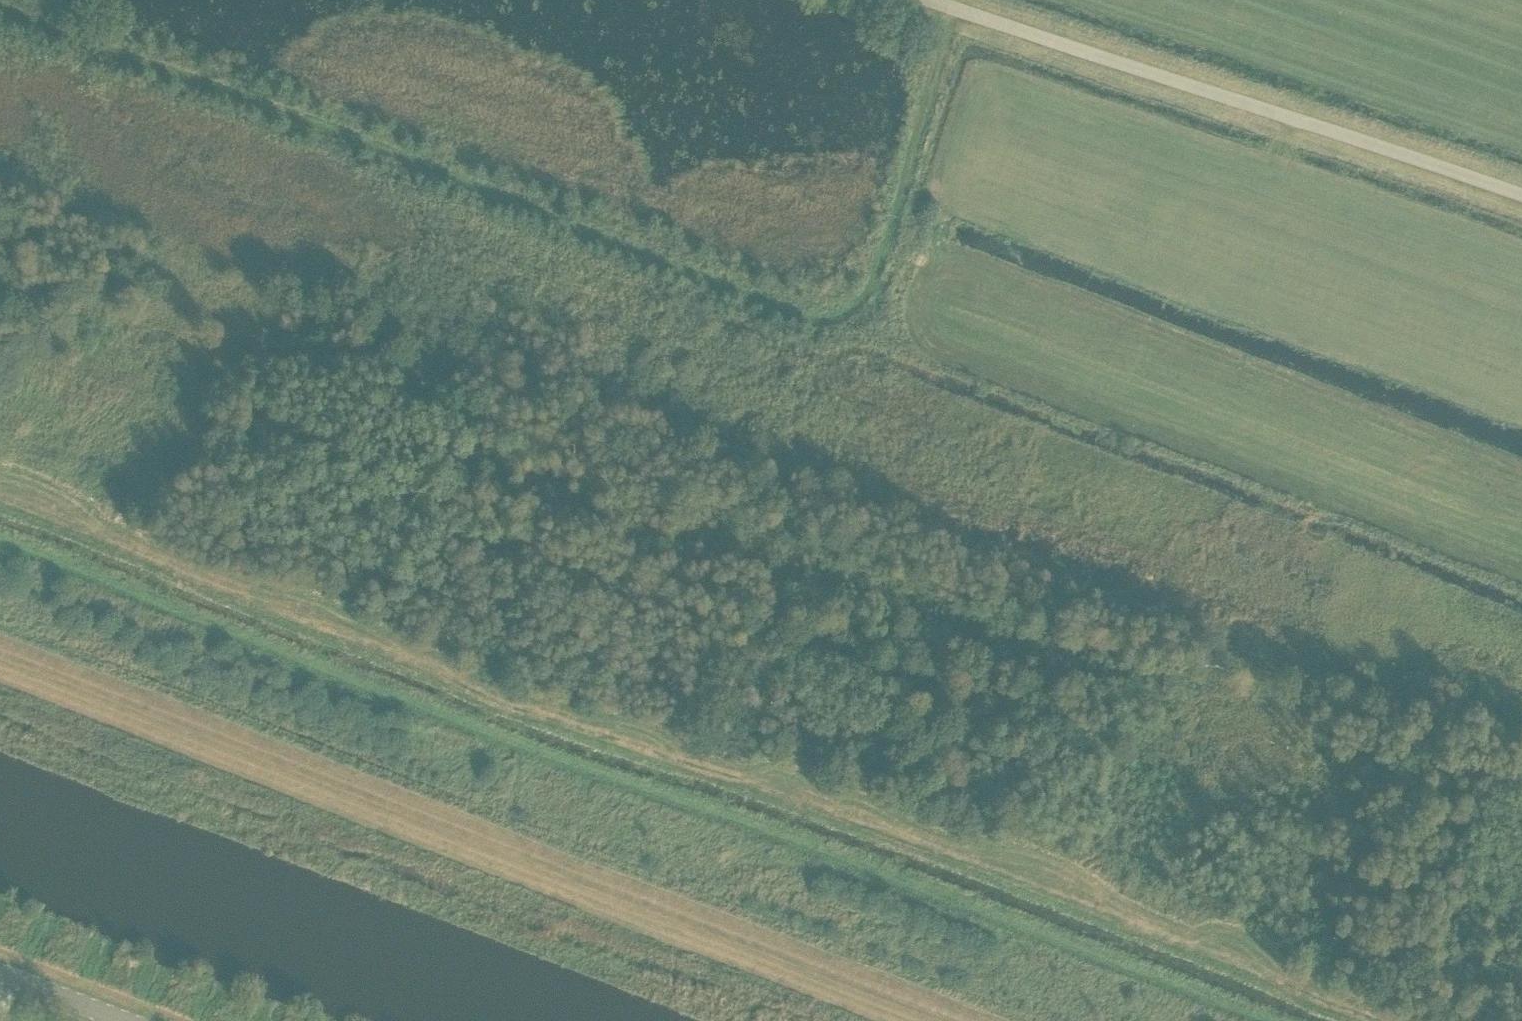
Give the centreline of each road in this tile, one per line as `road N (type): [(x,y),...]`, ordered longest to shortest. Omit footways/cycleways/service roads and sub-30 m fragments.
road 1 (unclassified): [(1521,196),(923,0)]
road 2 (tertiary): [(127,1020),(0,973)]

